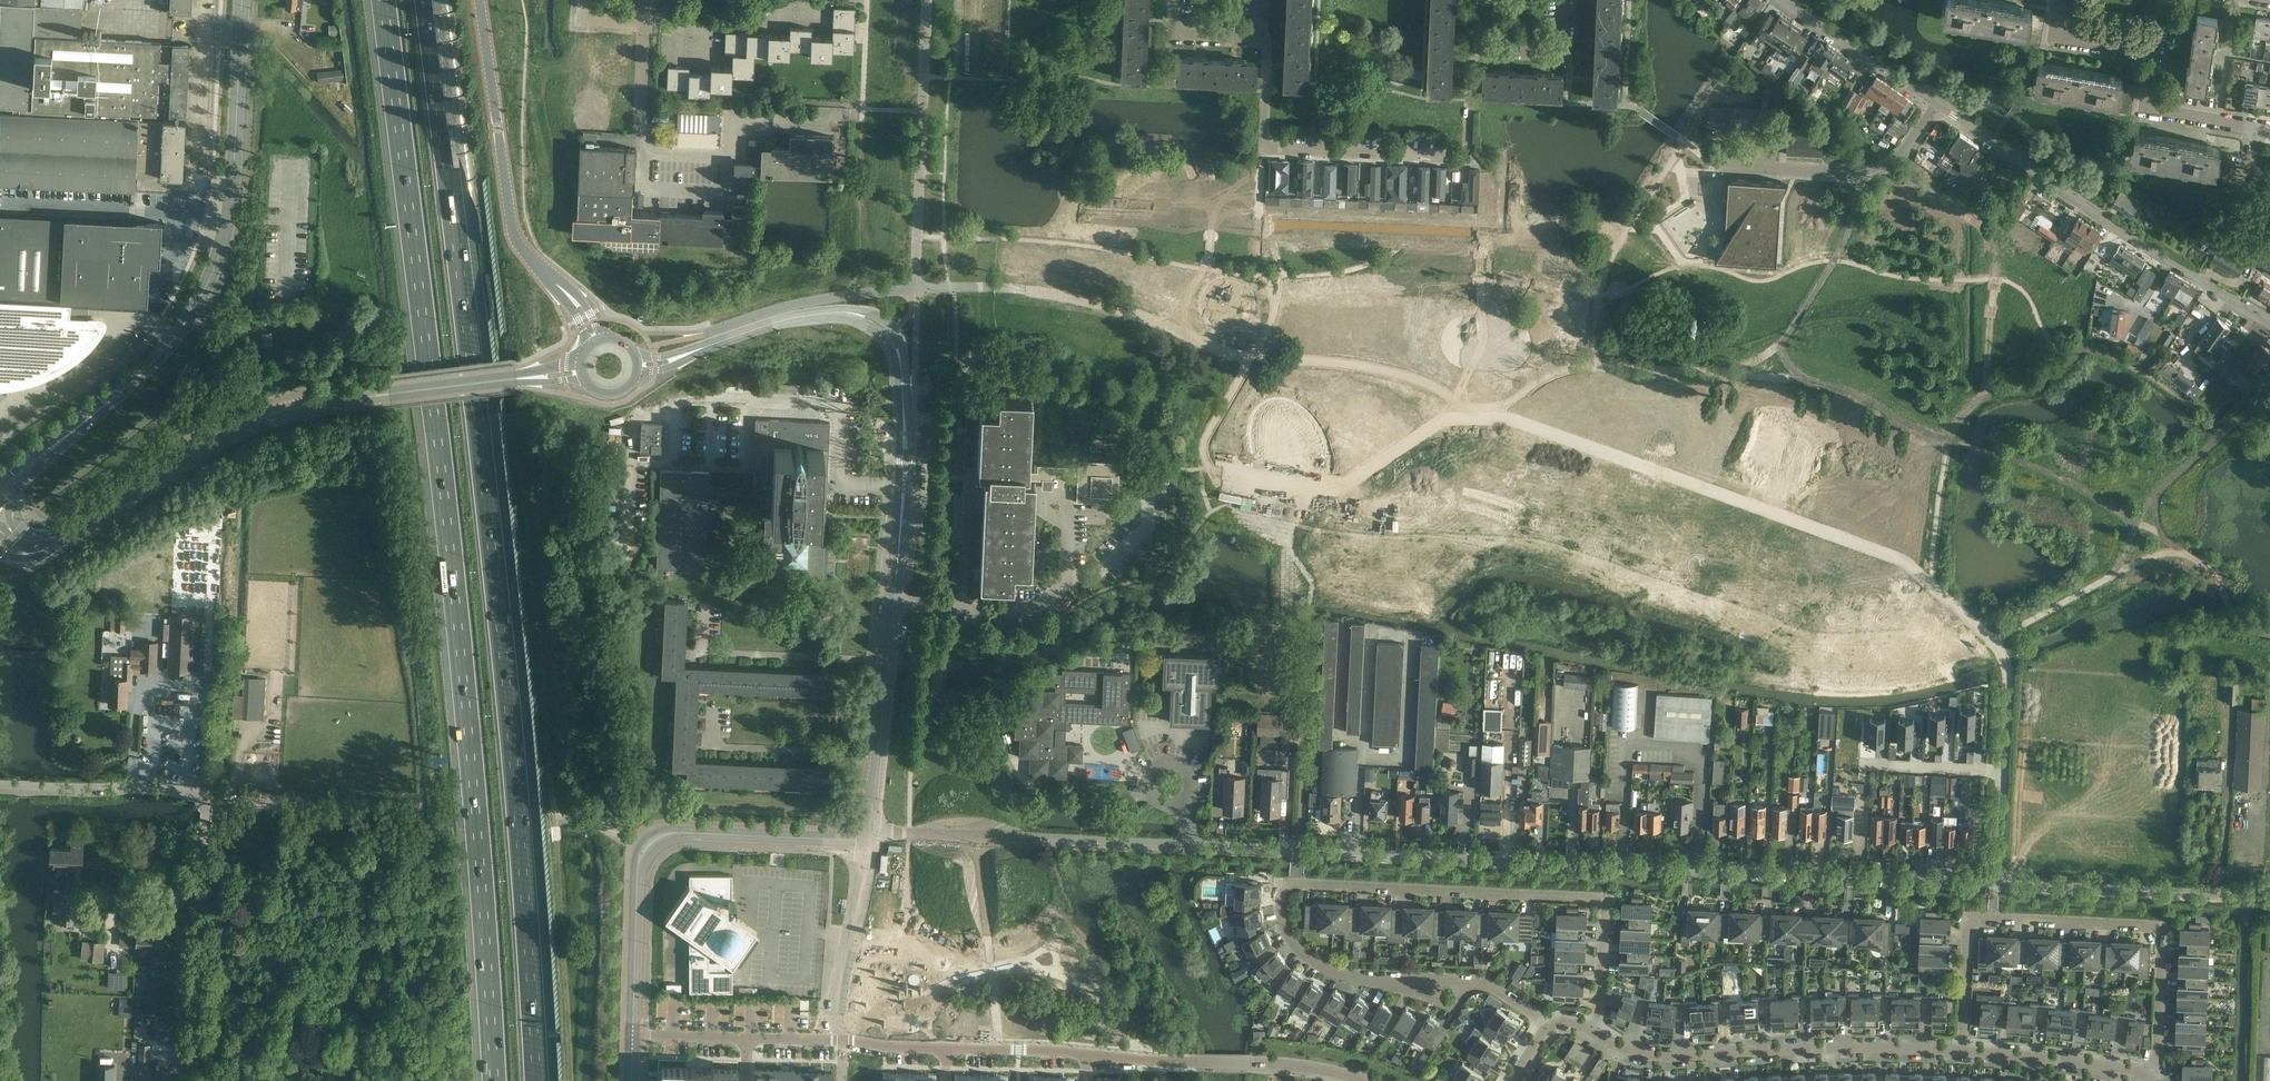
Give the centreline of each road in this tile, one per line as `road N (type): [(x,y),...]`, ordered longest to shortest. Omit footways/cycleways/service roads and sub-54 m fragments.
road 1 (motorway): [(534,1080),(520,832),(426,0)]
road 2 (motorway): [(383,0),(423,317),(492,1080)]
road 3 (track): [(1929,583),(1900,560),(1473,405),(1311,498),(1218,478)]
road 4 (residential): [(1298,850),(1996,884)]
road 5 (tertiary): [(50,545),(208,443),(277,412),(580,372)]
road 6 (tertiary): [(868,837),(906,460),(900,357),(890,334)]
road 7 (residential): [(1297,884),(1595,899),(1604,906),(1598,1034)]
road 8 (secondary): [(116,395),(181,329),(225,241),(243,0)]
road 9 (residential): [(1257,37),(1265,51),(1263,149),(1466,159),(1479,46)]
road 10 (residential): [(868,837),(1298,850)]
road 11 (tertiary): [(634,1036),(637,870),(647,842),(672,832),(868,837)]
road 12 (residential): [(2269,321),(1936,105)]
road 13 (tertiary): [(595,340),(578,306),(515,240),(479,0)]
road 14 (residential): [(1962,1051),(1651,1056),(1598,1034)]
road 15 (residential): [(1993,918),(2159,929),(2153,1080)]
road 16 (residential): [(634,1036),(946,1048)]
road 17 (residential): [(197,1080),(207,799)]
road 18 (residential): [(1996,884),(2269,897)]
road 19 (tertiary): [(637,365),(822,313),(862,315),(890,334)]
road 20 (residential): [(1415,981),(1350,976),(1305,955),(1288,936),(1278,902),(1297,884)]
road 21 (residential): [(2152,1080),(2140,1072),(1962,1051)]
road 22 (residential): [(1936,105),(1785,0)]
road 23 (residential): [(2269,131),(2147,110),(2157,53)]
road 24 (residential): [(1087,1056),(1262,1064)]
road 25 (residential): [(1962,1051),(1969,925),(1993,918)]
road 26 (secondary): [(9,495),(116,395)]
road 27 (unclassified): [(207,799),(61,789)]
road 28 (residential): [(1858,764),(2003,770)]
road 29 (secondary): [(116,395),(0,481)]
road 30 (unclassified): [(1722,165),(1865,172)]
road 31 (residential): [(946,1048),(1087,1056)]
road 32 (residential): [(2157,53),(2054,35),(2059,0)]
road 33 (residential): [(1564,0),(1563,49),(1479,46)]

